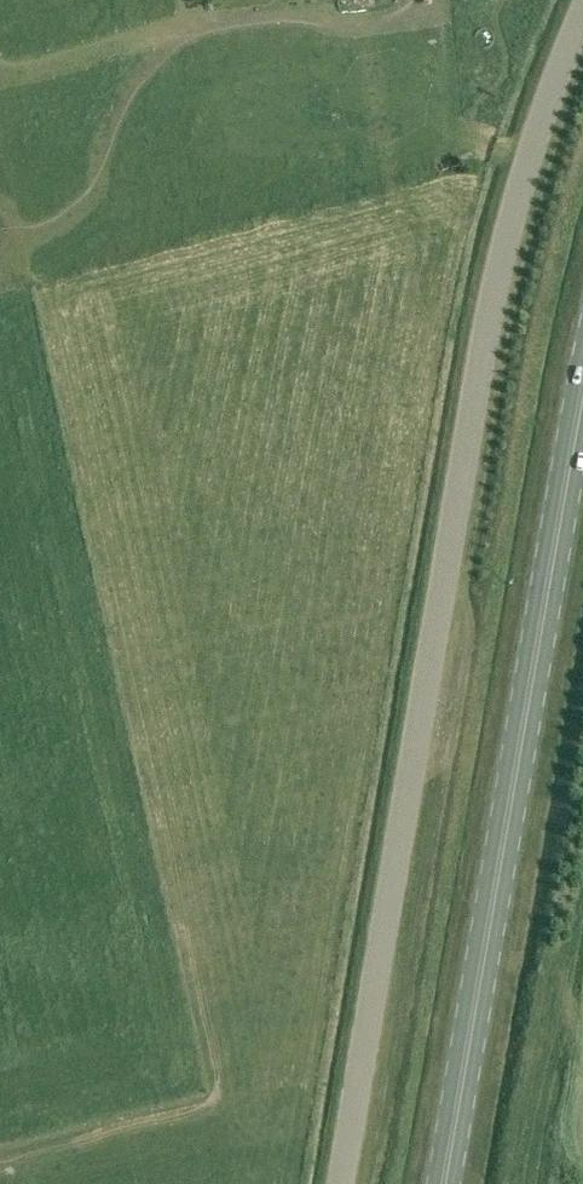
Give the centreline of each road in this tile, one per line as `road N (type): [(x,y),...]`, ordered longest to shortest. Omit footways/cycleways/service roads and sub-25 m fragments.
road 1 (unclassified): [(339,1183),(499,270),(582,8)]
road 2 (primary): [(443,1183),(582,372)]

